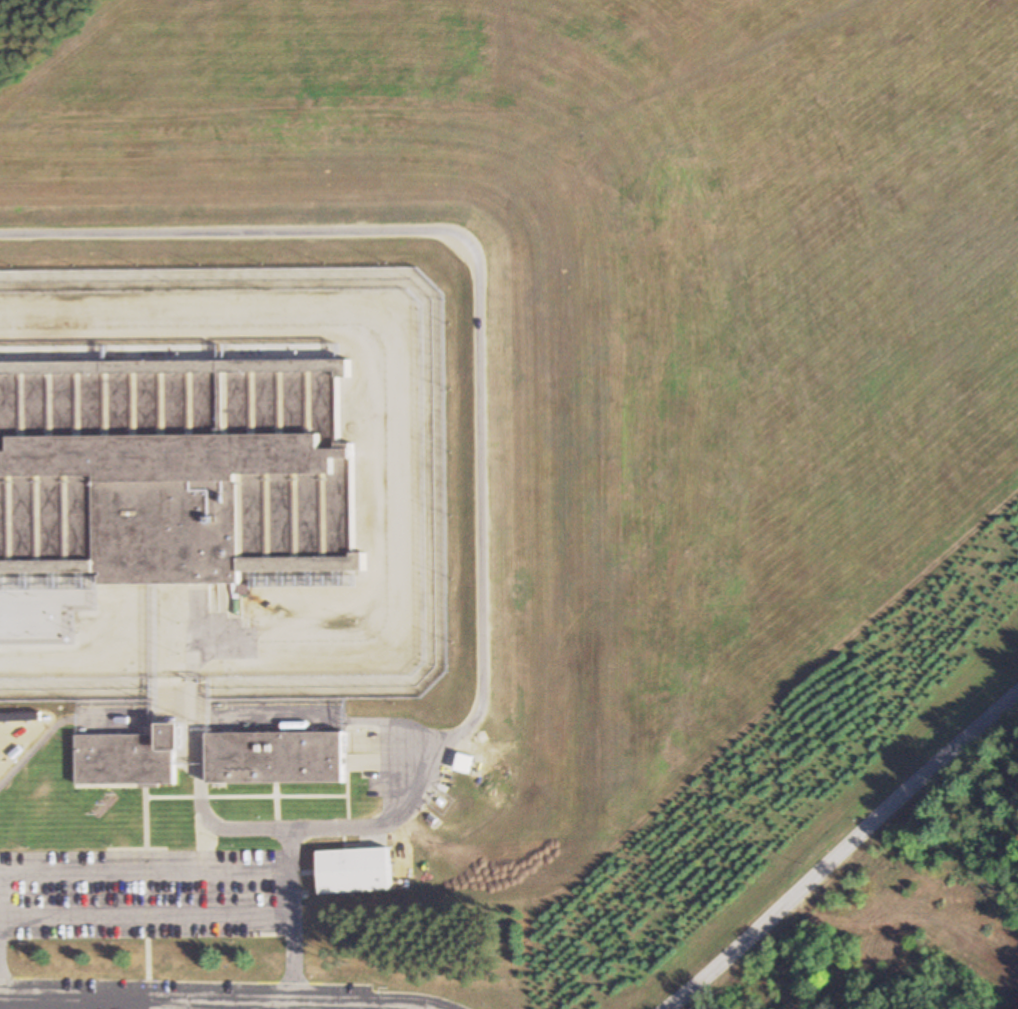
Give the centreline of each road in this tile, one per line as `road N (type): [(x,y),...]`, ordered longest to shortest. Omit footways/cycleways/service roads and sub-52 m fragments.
road 1 (tertiary): [(664,1008),(1017,697)]
road 2 (residential): [(0,999),(426,1008)]

